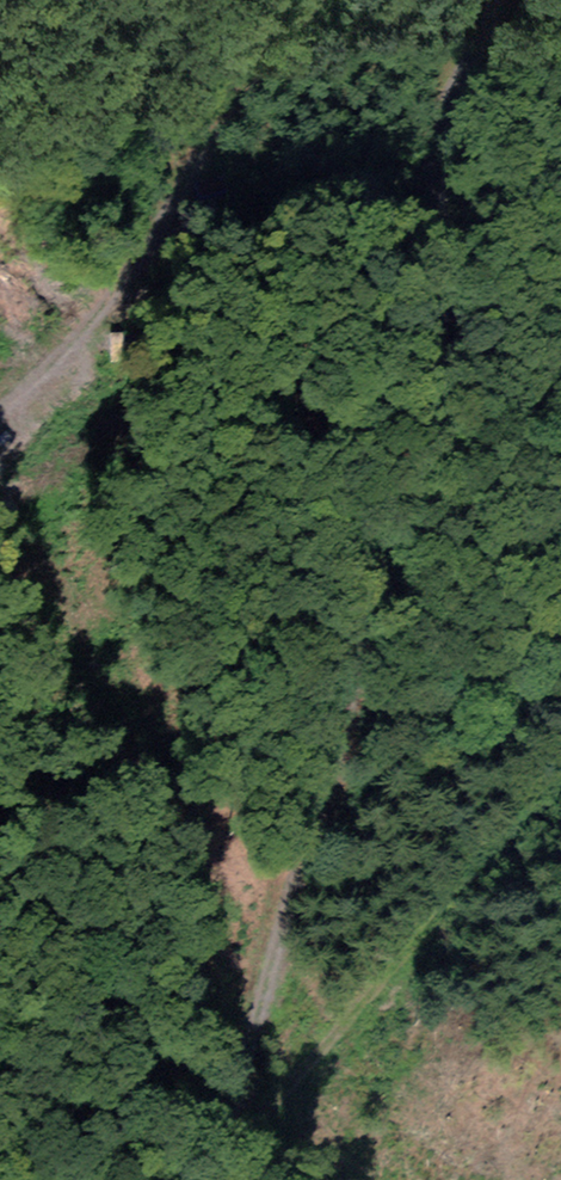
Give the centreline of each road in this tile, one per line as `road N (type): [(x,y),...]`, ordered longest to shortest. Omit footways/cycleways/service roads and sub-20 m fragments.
road 1 (track): [(227,1179),(295,1059),(485,210),(457,150),(395,123),(323,140),(0,397)]
road 2 (track): [(295,1059),(560,771)]
road 3 (track): [(457,150),(477,0)]

